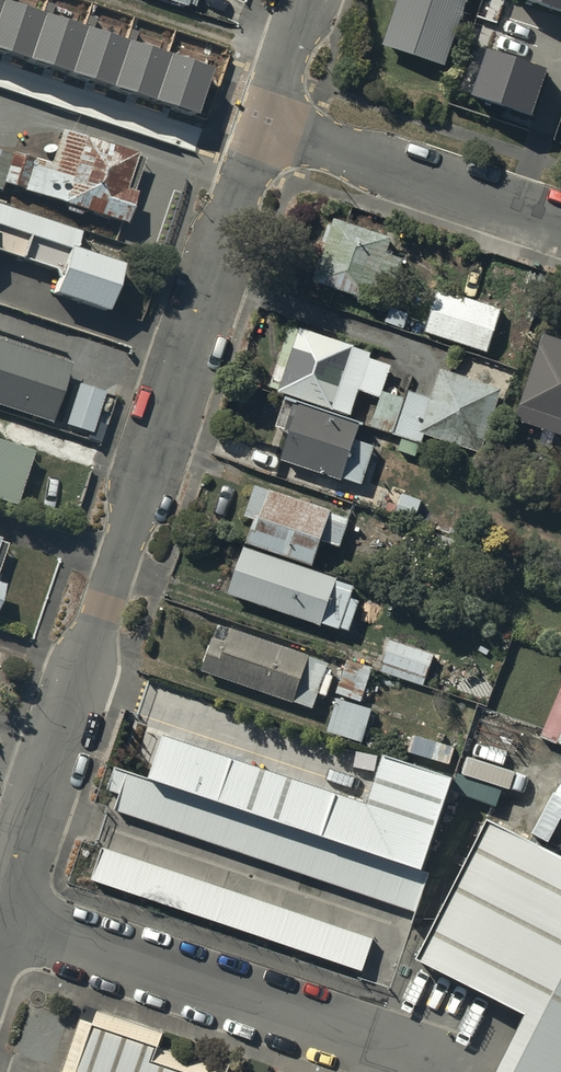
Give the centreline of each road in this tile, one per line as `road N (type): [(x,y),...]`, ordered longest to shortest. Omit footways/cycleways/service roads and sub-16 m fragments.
road 1 (residential): [(265,124),(2,915)]
road 2 (residential): [(2,915),(453,1070)]
road 3 (residential): [(265,124),(560,222)]
road 4 (residential): [(306,0),(265,124)]

